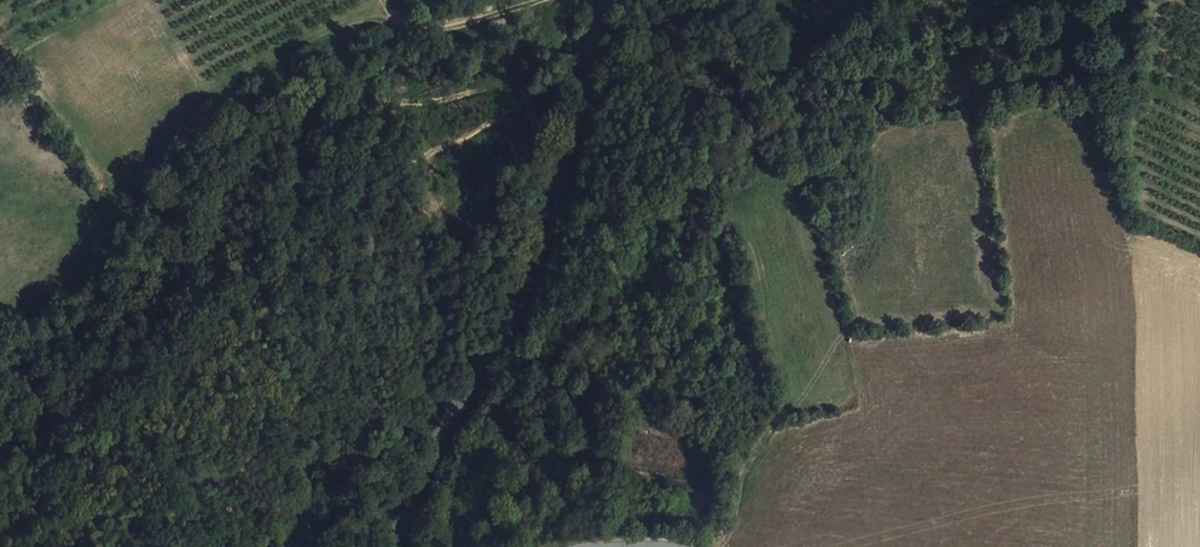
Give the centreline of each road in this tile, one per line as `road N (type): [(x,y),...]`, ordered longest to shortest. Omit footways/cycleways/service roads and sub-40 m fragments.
road 1 (unclassified): [(391,546),(543,231),(603,0)]

